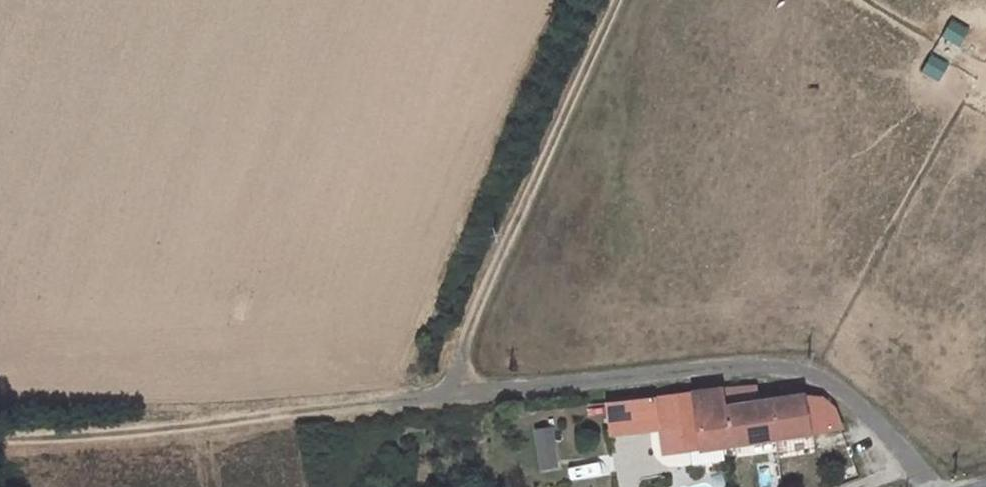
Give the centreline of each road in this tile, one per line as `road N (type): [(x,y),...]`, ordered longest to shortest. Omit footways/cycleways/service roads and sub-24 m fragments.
road 1 (track): [(935,486),(879,421),(834,386),(764,368),(141,435),(0,441)]
road 2 (track): [(454,397),(475,310),(618,0)]

